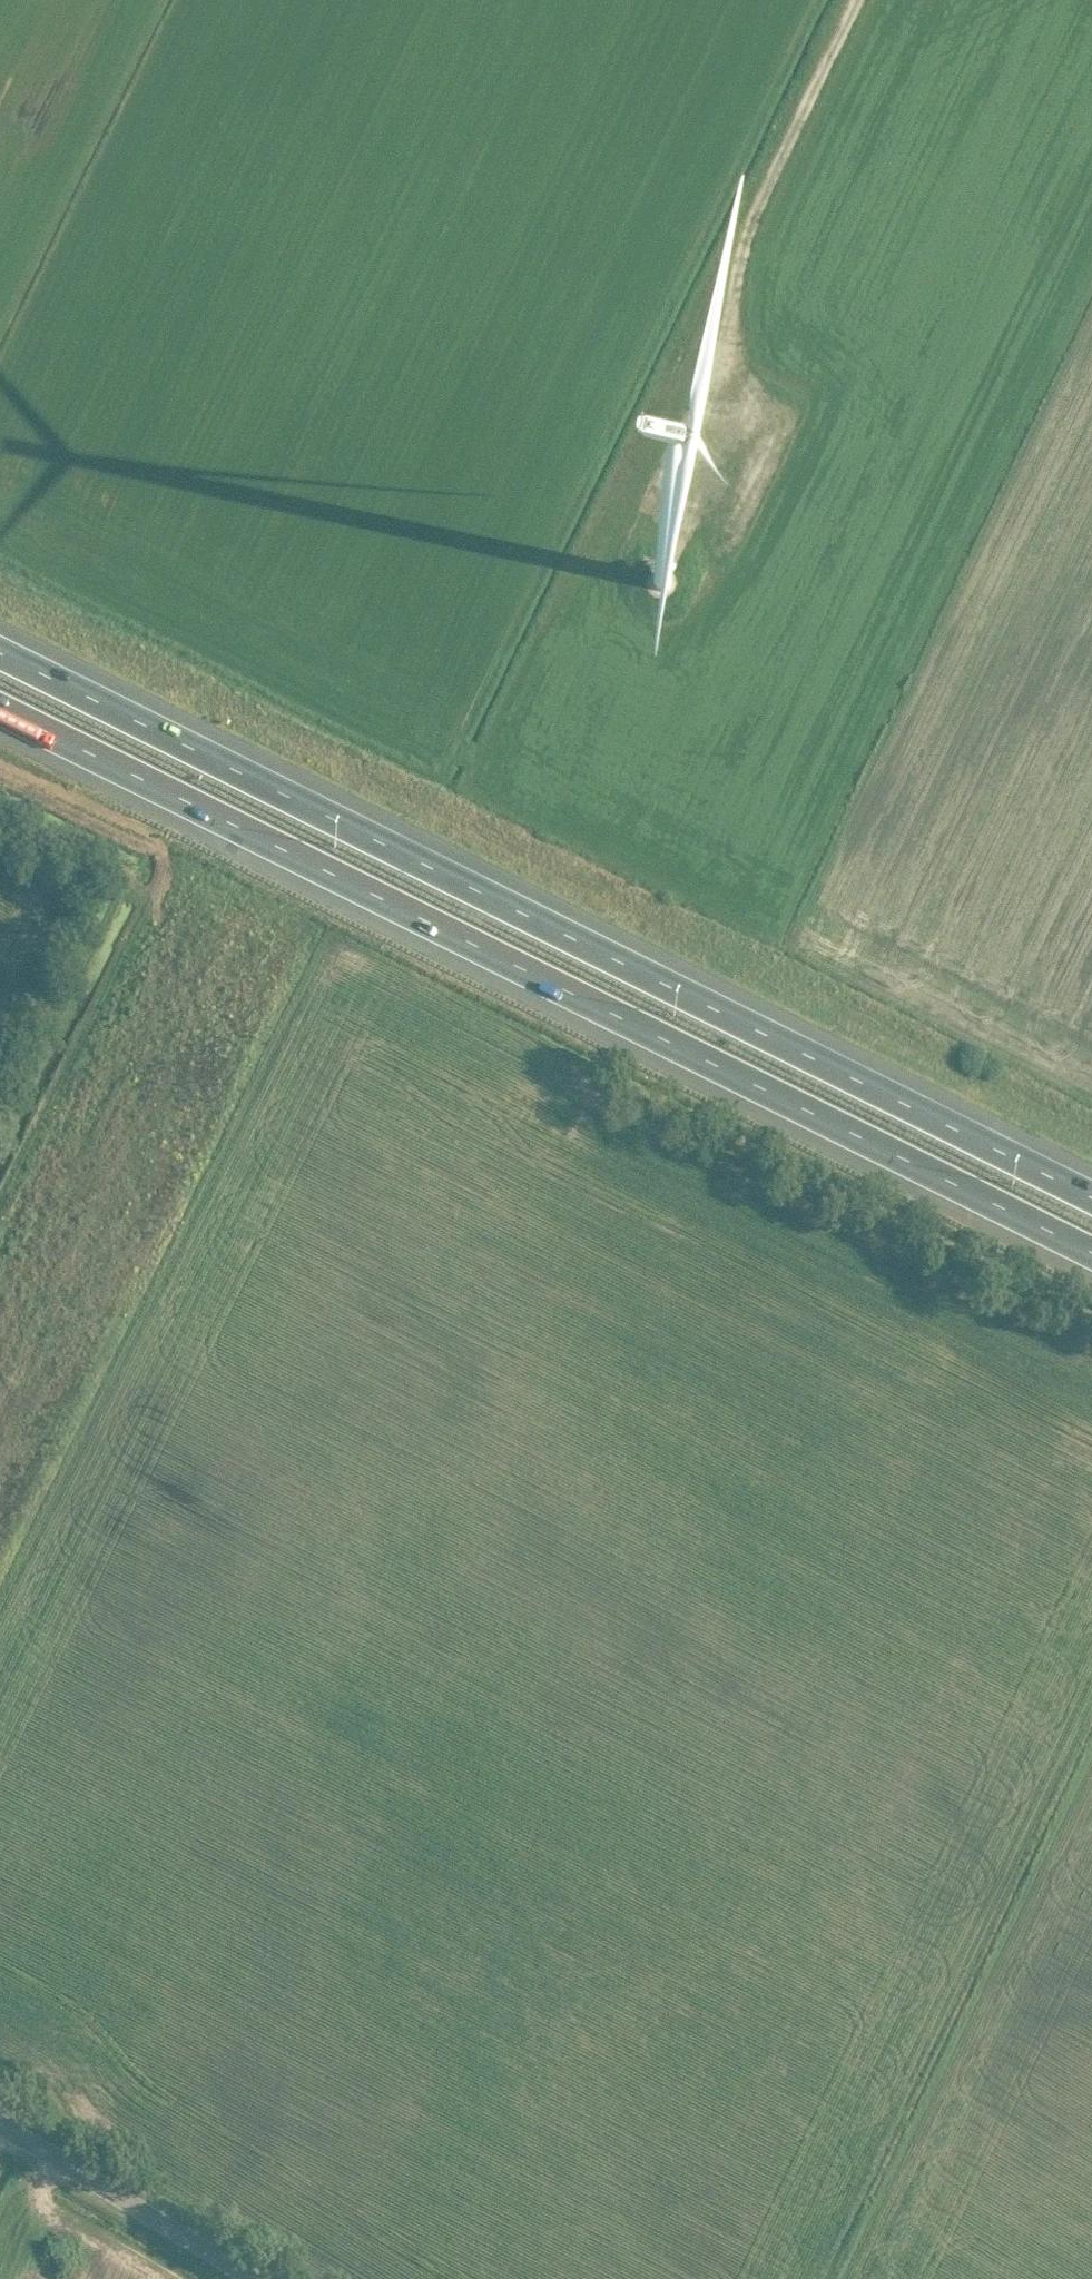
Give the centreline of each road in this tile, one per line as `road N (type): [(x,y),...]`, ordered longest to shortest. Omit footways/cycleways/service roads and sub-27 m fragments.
road 1 (motorway): [(0,711),(1091,1257)]
road 2 (motorway): [(1091,1189),(0,648)]
road 3 (unclassified): [(0,2131),(253,2278)]

